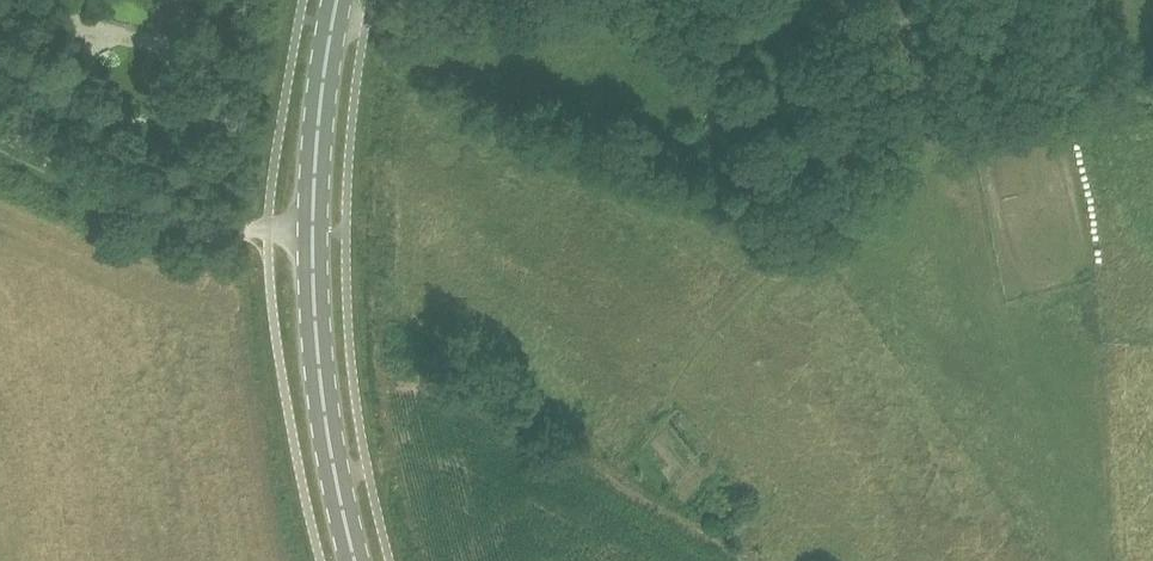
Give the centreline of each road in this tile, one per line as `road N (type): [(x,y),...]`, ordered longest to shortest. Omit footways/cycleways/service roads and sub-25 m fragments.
road 1 (secondary): [(334,0),(317,118),(315,253),(332,449),(358,560)]
road 2 (track): [(269,231),(183,208),(0,127)]
road 3 (track): [(183,208),(184,184),(137,76),(143,50)]

